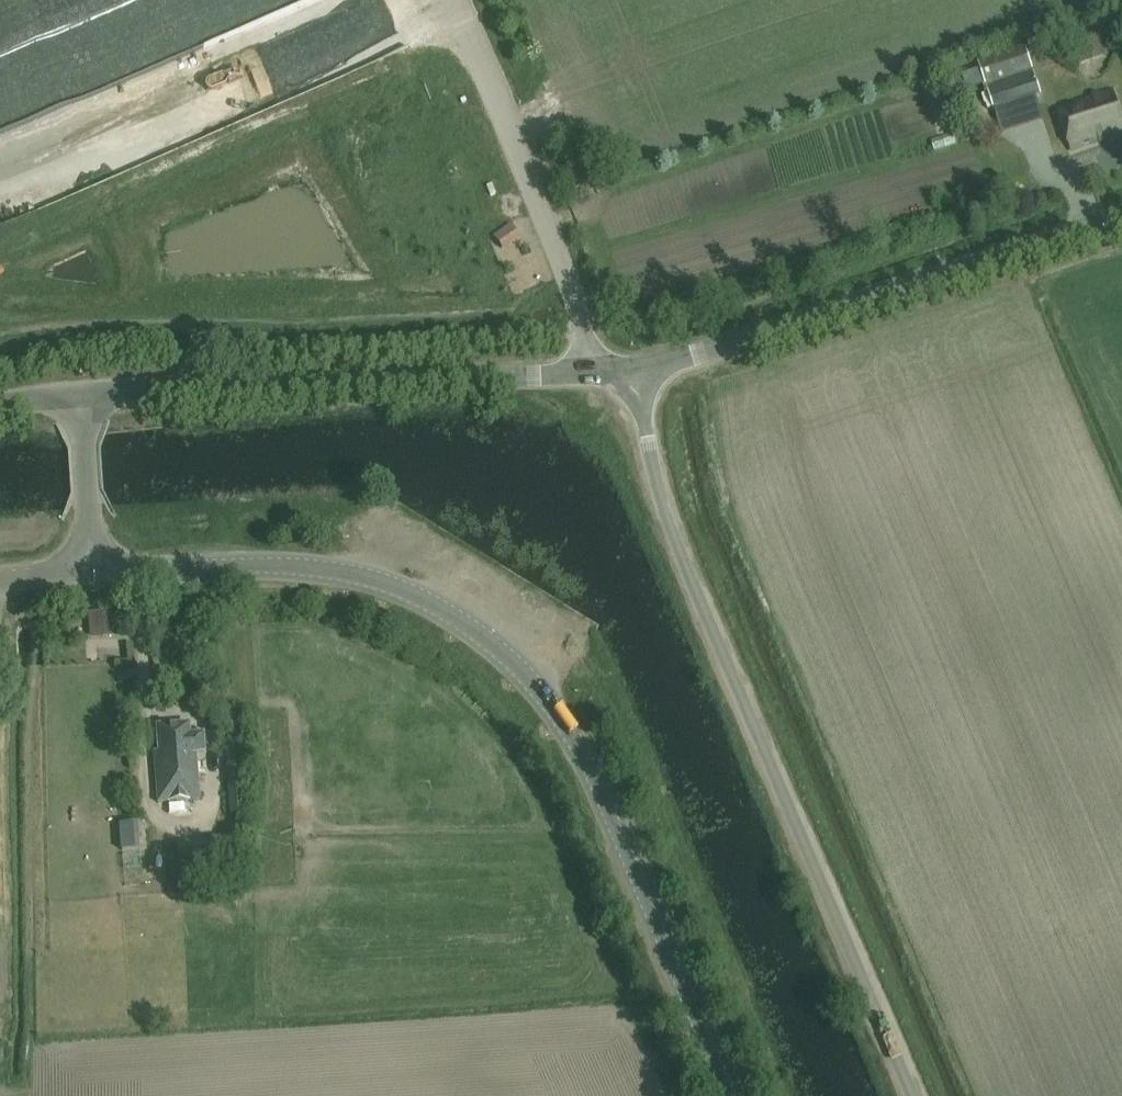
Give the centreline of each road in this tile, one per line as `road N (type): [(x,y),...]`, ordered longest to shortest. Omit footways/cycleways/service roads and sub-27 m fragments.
road 1 (tertiary): [(735,1095),(608,796),(519,661),(438,594),(396,571),(283,548),(90,567)]
road 2 (unclassified): [(912,1095),(670,529),(646,446),(637,367)]
road 3 (tertiary): [(84,386),(603,367)]
road 4 (tertiary): [(637,367),(709,352),(1121,215)]
road 5 (unclassified): [(603,367),(445,0)]
road 6 (tertiary): [(90,567),(84,386)]

